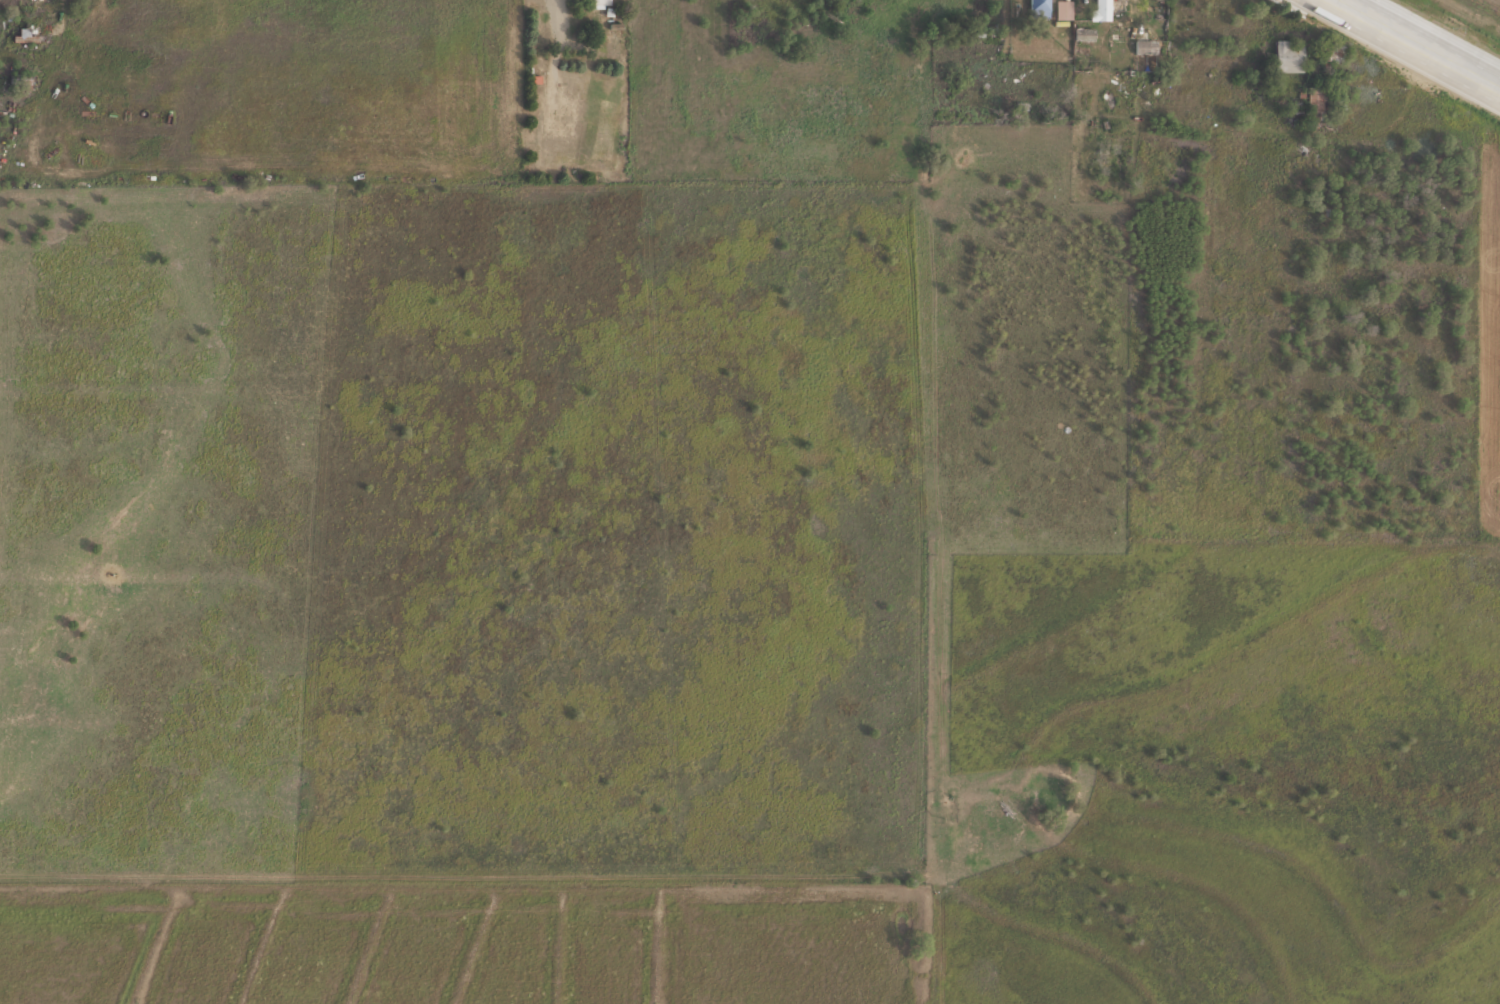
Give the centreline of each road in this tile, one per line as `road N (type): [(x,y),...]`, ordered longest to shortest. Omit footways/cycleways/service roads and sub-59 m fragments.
road 1 (trunk): [(1347,0),(1499,83)]

